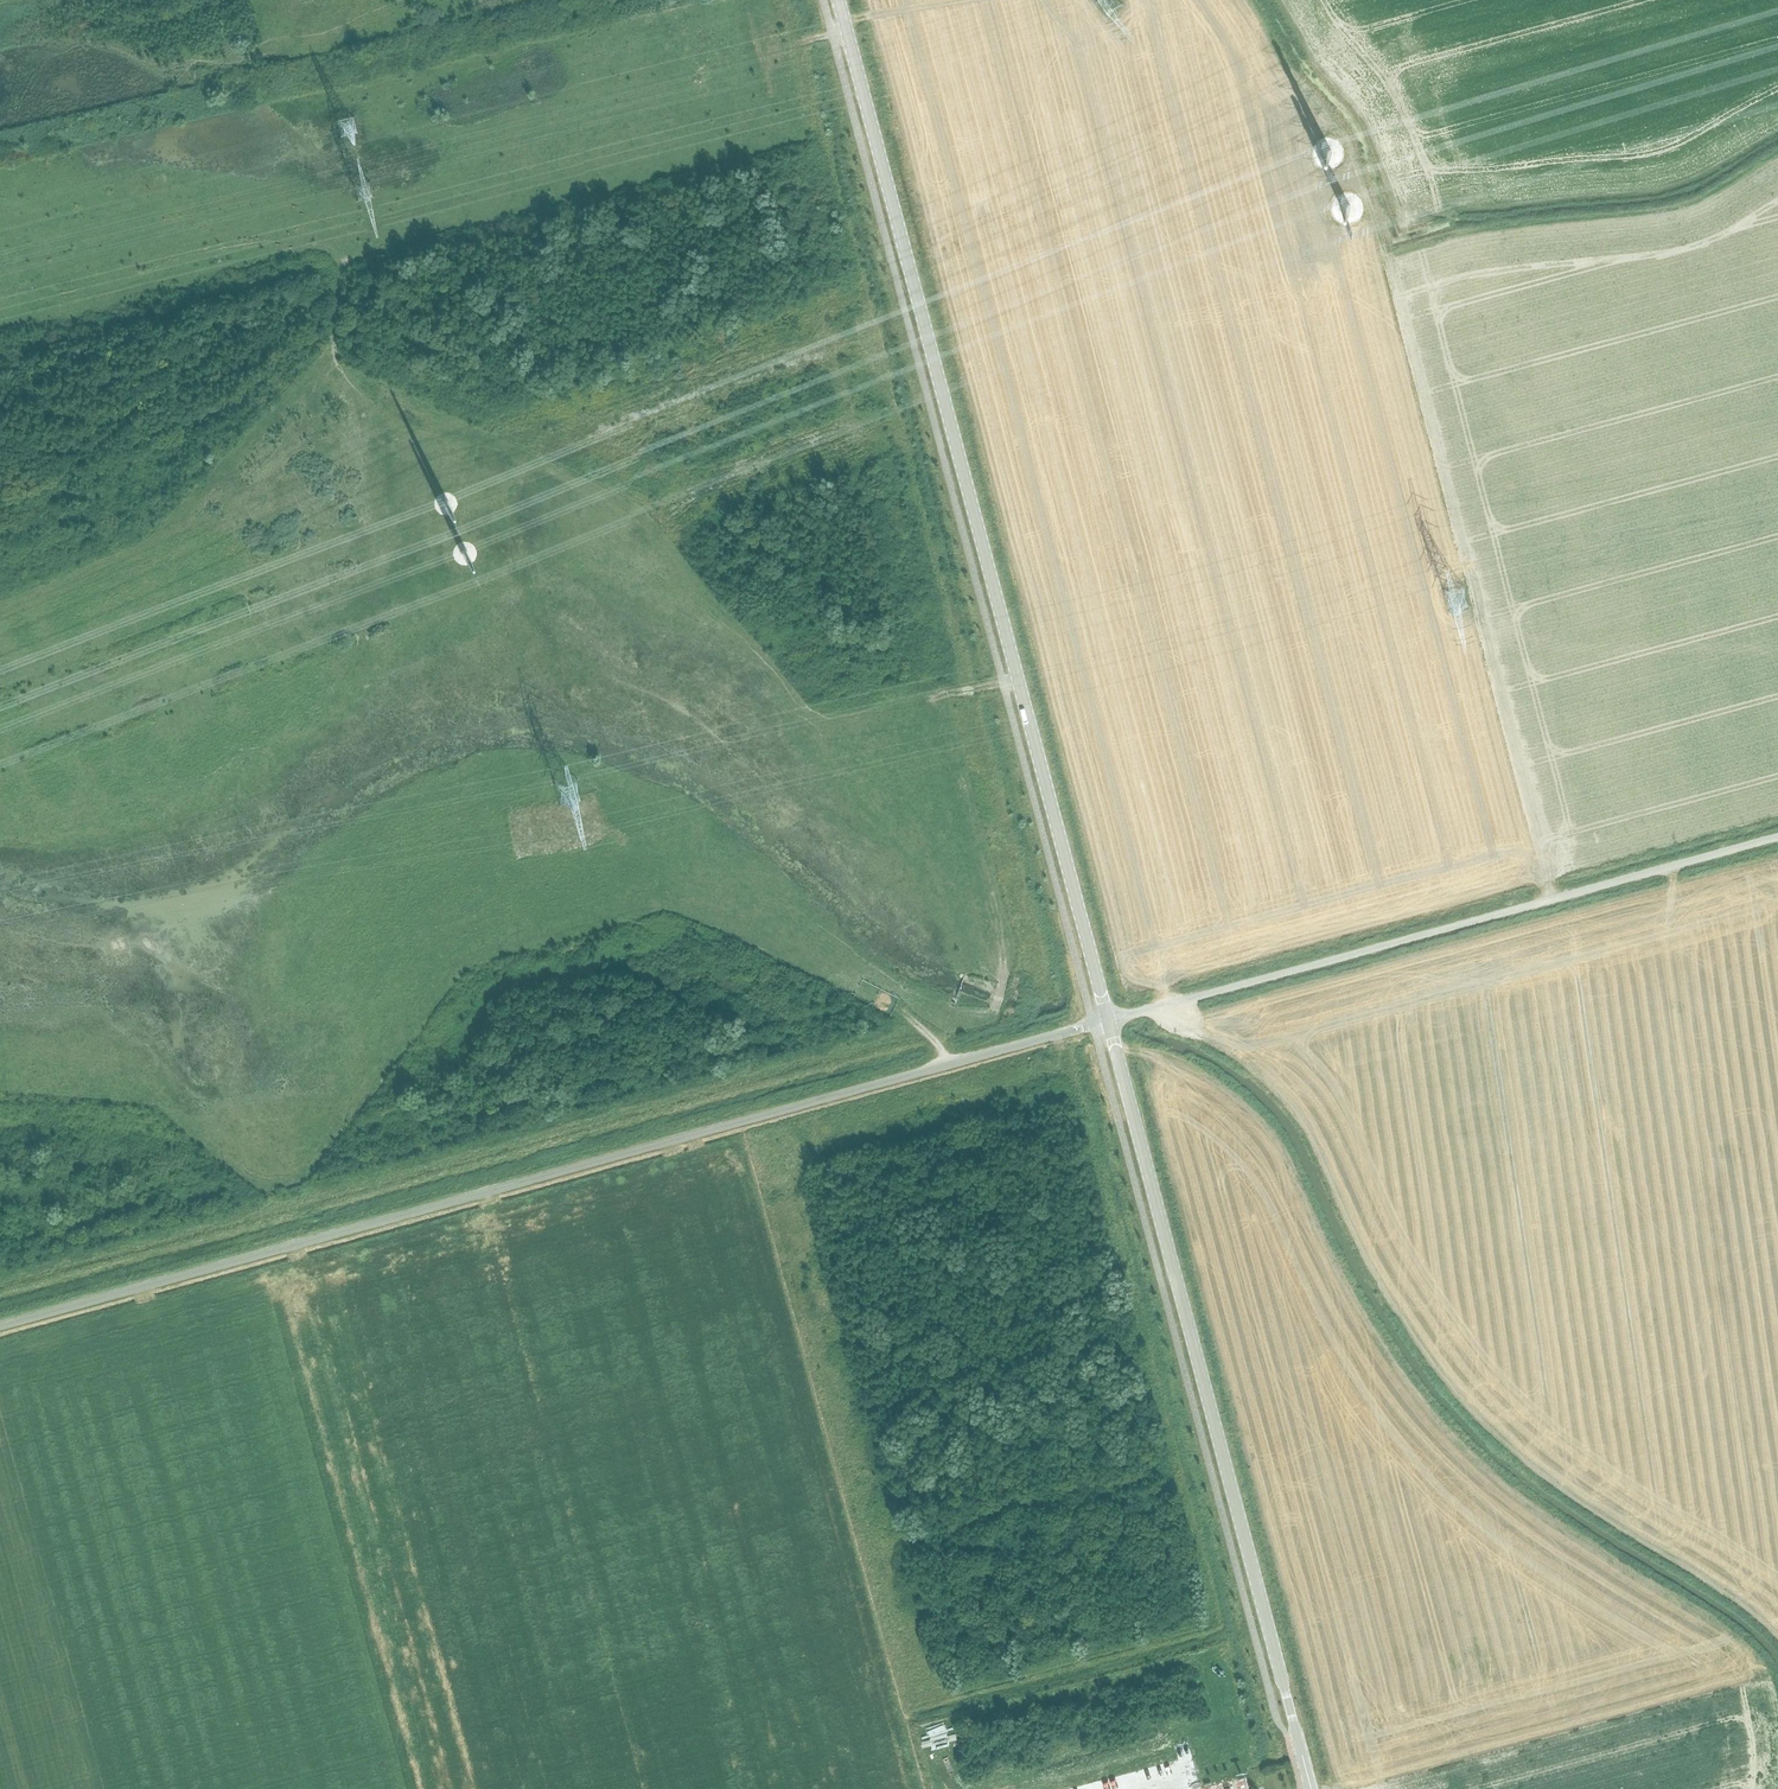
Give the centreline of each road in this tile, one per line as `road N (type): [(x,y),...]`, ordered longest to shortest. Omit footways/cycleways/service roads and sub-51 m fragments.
road 1 (track): [(1094,1025),(990,974),(876,815),(810,705),(633,514),(527,453),(402,425),(356,389),(329,338),(339,289),(328,265),(280,244),(253,248),(46,310),(0,283)]
road 2 (unclassified): [(0,1326),(1110,1021)]
road 3 (tertiary): [(1110,1021),(836,0)]
road 4 (tertiary): [(1312,1788),(1110,1021)]
road 5 (unclassified): [(1110,1021),(1777,837)]

